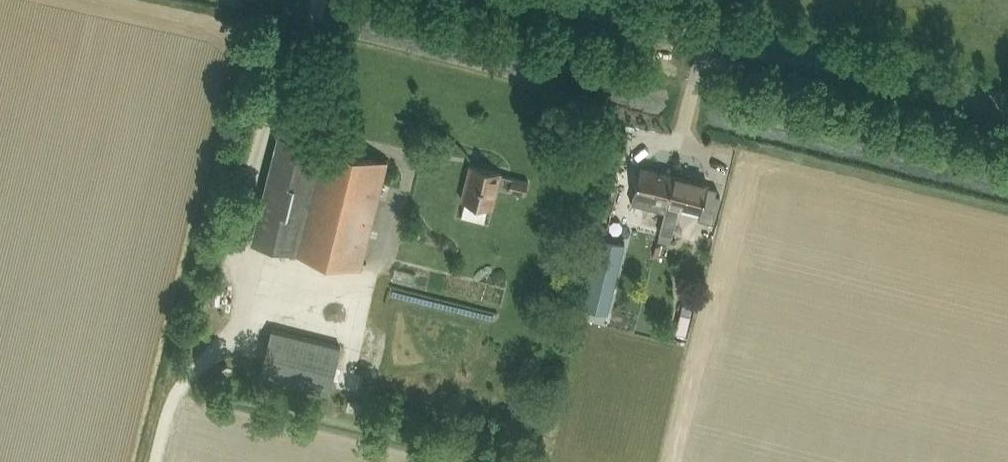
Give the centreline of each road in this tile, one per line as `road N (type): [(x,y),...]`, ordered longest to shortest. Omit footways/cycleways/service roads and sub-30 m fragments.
road 1 (tertiary): [(1007,108),(570,0)]

